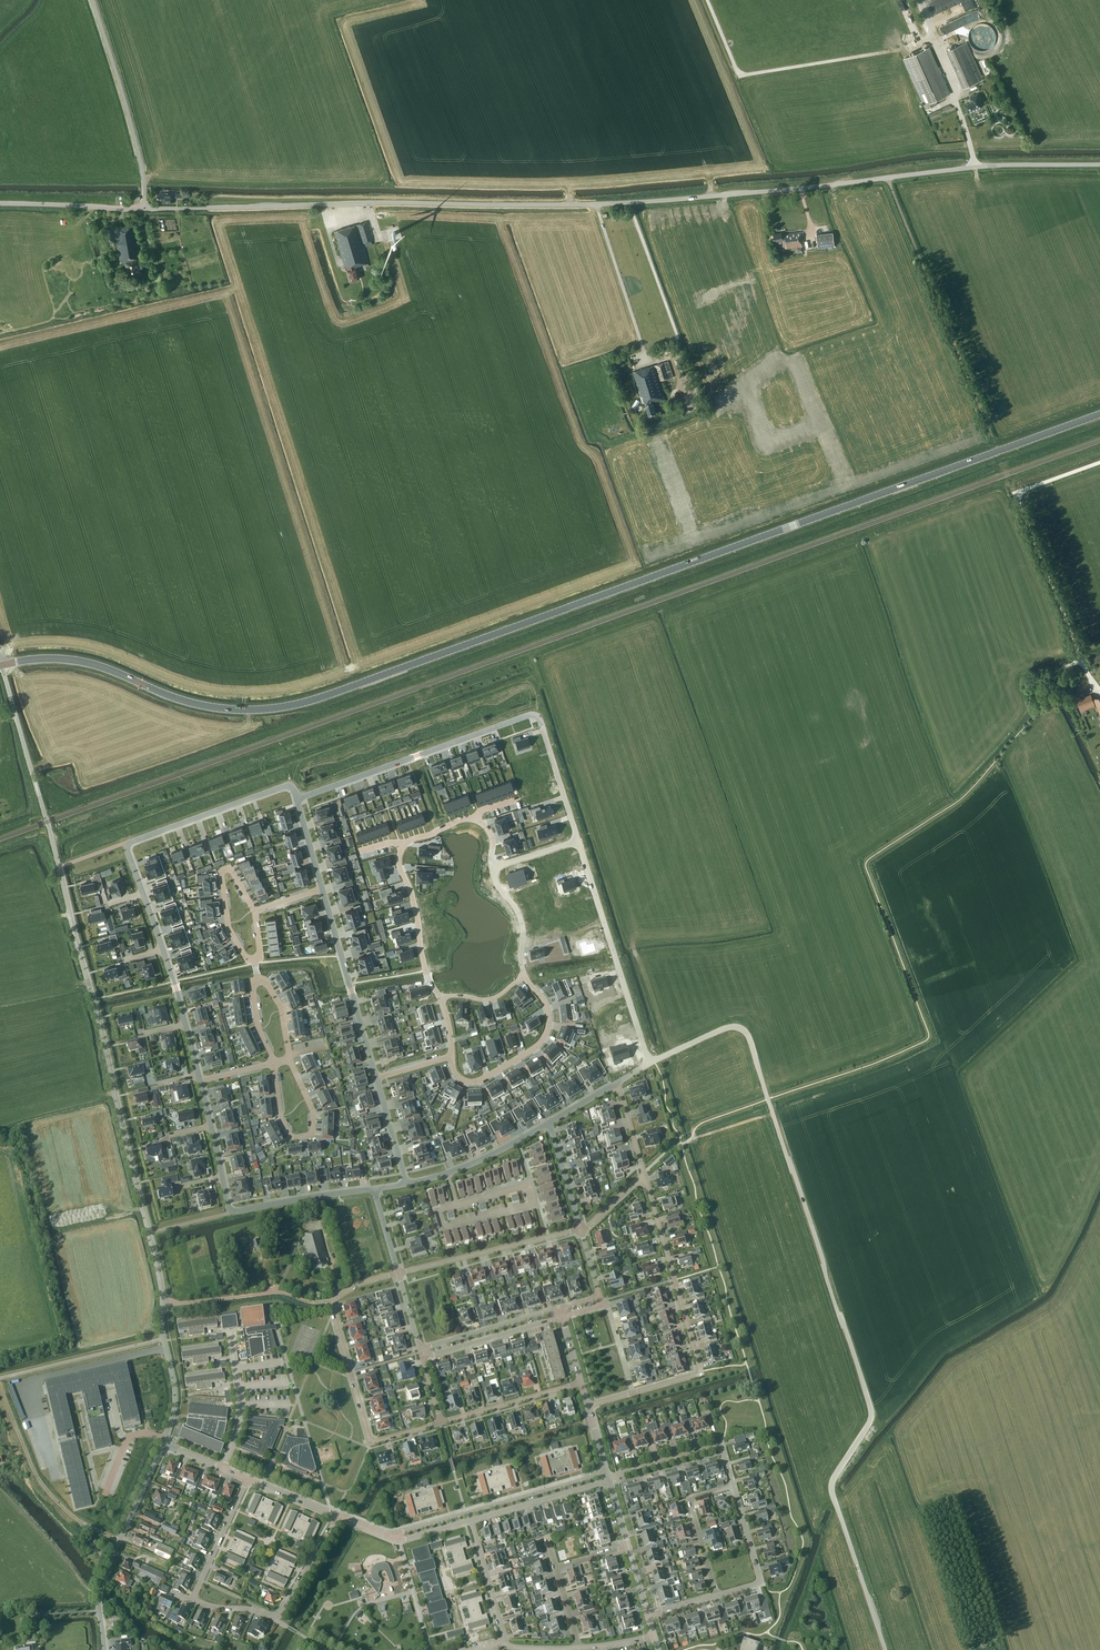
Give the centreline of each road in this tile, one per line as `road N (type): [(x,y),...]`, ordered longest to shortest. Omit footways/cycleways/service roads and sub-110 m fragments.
road 1 (secondary): [(1099,413),(308,703),(212,706),(70,659),(1,665)]
road 2 (unclassified): [(146,209),(598,205),(976,167),(1099,165)]
road 3 (unclassified): [(163,1304),(59,866)]
road 4 (residential): [(298,799),(531,715),(542,723),(579,840)]
road 5 (residential): [(441,1424),(370,1444),(332,1311),(331,1301),(344,1292),(399,1273)]
road 6 (track): [(936,36),(903,49),(739,77),(708,0)]
road 7 (residential): [(633,1393),(700,1370),(644,1174)]
road 8 (residential): [(579,840),(650,1063)]
road 9 (residential): [(298,799),(284,787),(131,842),(143,893)]
road 10 (unclassified): [(104,1649),(101,1583),(163,1444)]
road 11 (residential): [(277,1621),(193,1599),(250,1481)]
road 12 (unclassified): [(92,0),(140,157),(146,209)]
road 13 (track): [(0,1384),(47,1490),(75,1517),(124,1542)]
road 14 (residential): [(377,1078),(322,890)]
road 15 (residential): [(525,976),(547,1010),(540,1042),(476,1081),(456,1075),(451,1056)]
road 16 (residential): [(399,1273),(581,1230)]
road 17 (residential): [(275,1064),(284,1128),(297,1139),(310,1136),(312,1112),(289,1058)]
road 18 (residential): [(223,1177),(237,1211),(374,1189)]
road 19 (residential): [(441,999),(399,866),(405,843)]
road 20 (residential): [(734,1489),(717,1446),(609,1477)]
road 21 (residential): [(256,911),(232,872),(224,872),(229,930),(255,962)]
road 22 (residential): [(528,1185),(533,1204),(443,1227),(438,1210),(456,1205)]
road 23 (residential): [(441,1424),(581,1381)]
road 24 (residential): [(609,1477),(467,1512)]
road 25 (unclassified): [(0,205),(146,209)]
road 26 (residential): [(561,1308),(422,1352)]
road 27 (residential): [(422,1352),(563,1316)]
road 28 (residential): [(471,1521),(609,1477)]
road 29 (track): [(99,1594),(0,1490)]
road 30 (unclassified): [(163,1444),(175,1395),(163,1304)]
road 31 (residential): [(223,1470),(240,1414),(232,1334)]
road 32 (residential): [(717,1596),(759,1579),(734,1489)]
road 33 (residential): [(717,1596),(697,1499),(734,1489)]
road 34 (residential): [(505,1644),(471,1521)]
road 35 (residential): [(277,1621),(336,1516)]
road 36 (unclassified): [(163,1304),(282,1293)]

